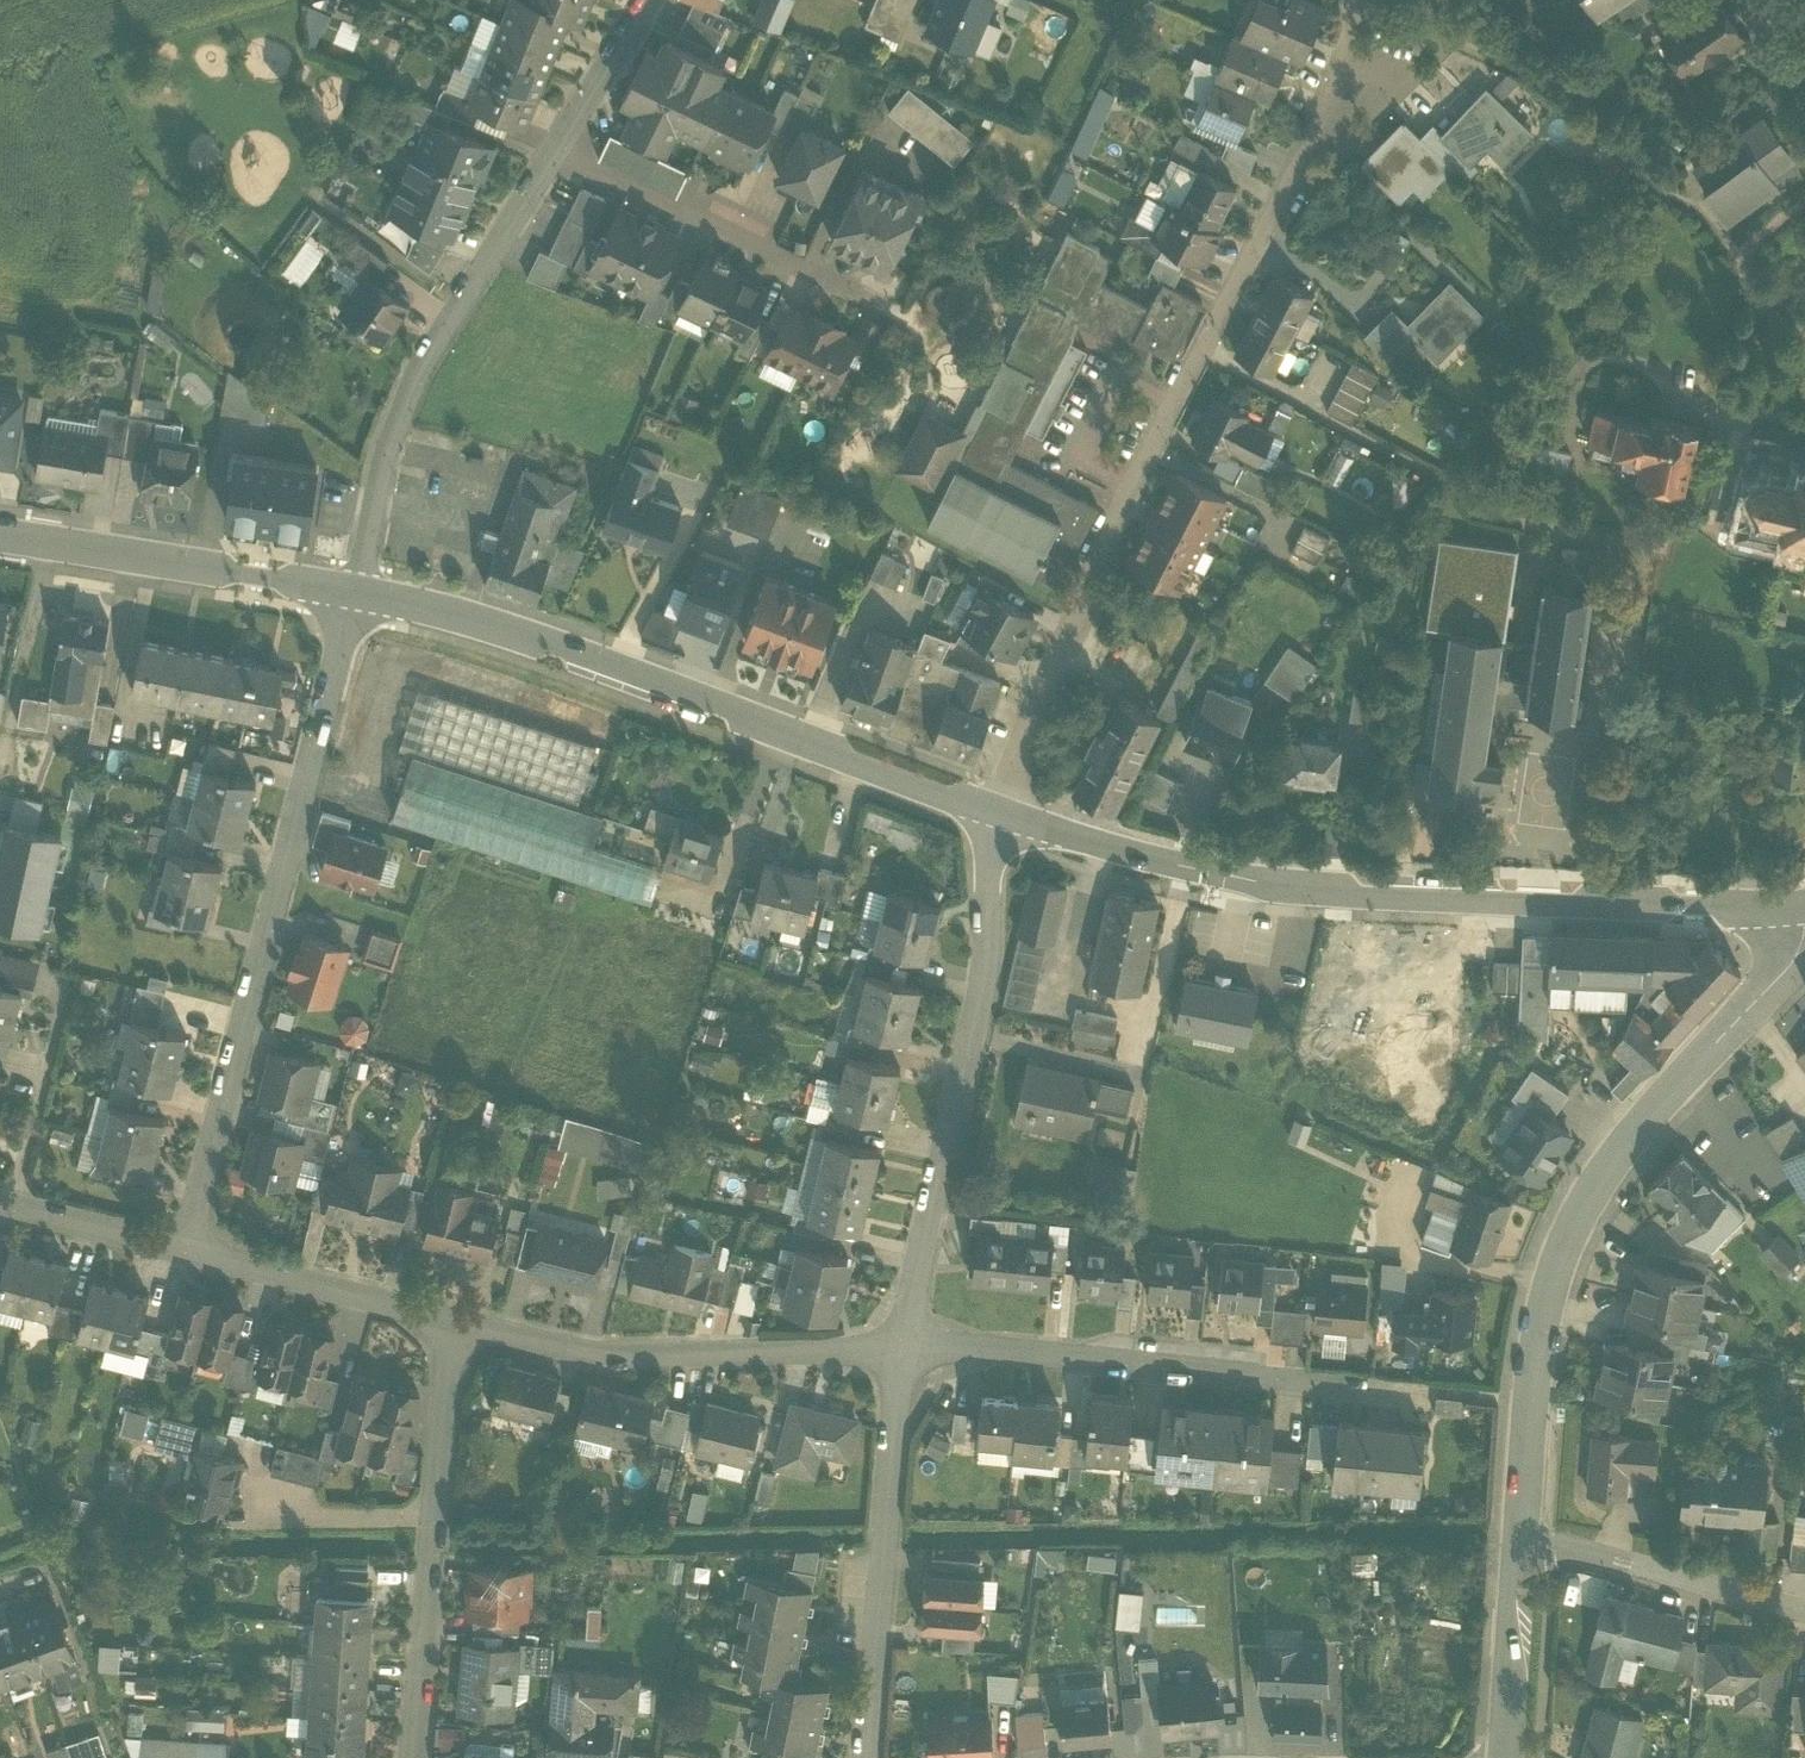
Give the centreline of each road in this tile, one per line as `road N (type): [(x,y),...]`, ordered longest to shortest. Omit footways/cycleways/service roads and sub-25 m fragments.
road 1 (residential): [(997,810),(1108,537),(1203,346),(1349,87),(1414,17)]
road 2 (secondary): [(1804,905),(1293,885),(1152,858),(997,810)]
road 3 (residential): [(186,1251),(357,592)]
road 4 (secondary): [(997,810),(555,647),(357,592)]
road 5 (unclassified): [(1531,1393),(1551,1284),(1588,1193),(1661,1099),(1792,959),(1804,929)]
road 6 (residential): [(902,1348),(980,1002),(997,810)]
road 7 (residential): [(902,1348),(1446,1384)]
road 8 (residential): [(357,592),(380,474),(412,382),(563,148)]
road 9 (residential): [(454,1321),(596,1359),(902,1348)]
road 10 (residential): [(416,1757),(454,1321)]
road 11 (residential): [(902,1348),(868,1757)]
road 12 (secondary): [(357,592),(0,535)]
road 13 (residential): [(563,148),(868,293)]
road 14 (residential): [(1520,1540),(1804,1607)]
road 15 (residential): [(186,1251),(454,1321)]
road 16 (unclassified): [(1511,1757),(1520,1540)]
road 17 (residential): [(0,1201),(186,1251)]
road 18 (residential): [(563,148),(646,0)]
road 19 (unclassified): [(1520,1540),(1531,1393)]

